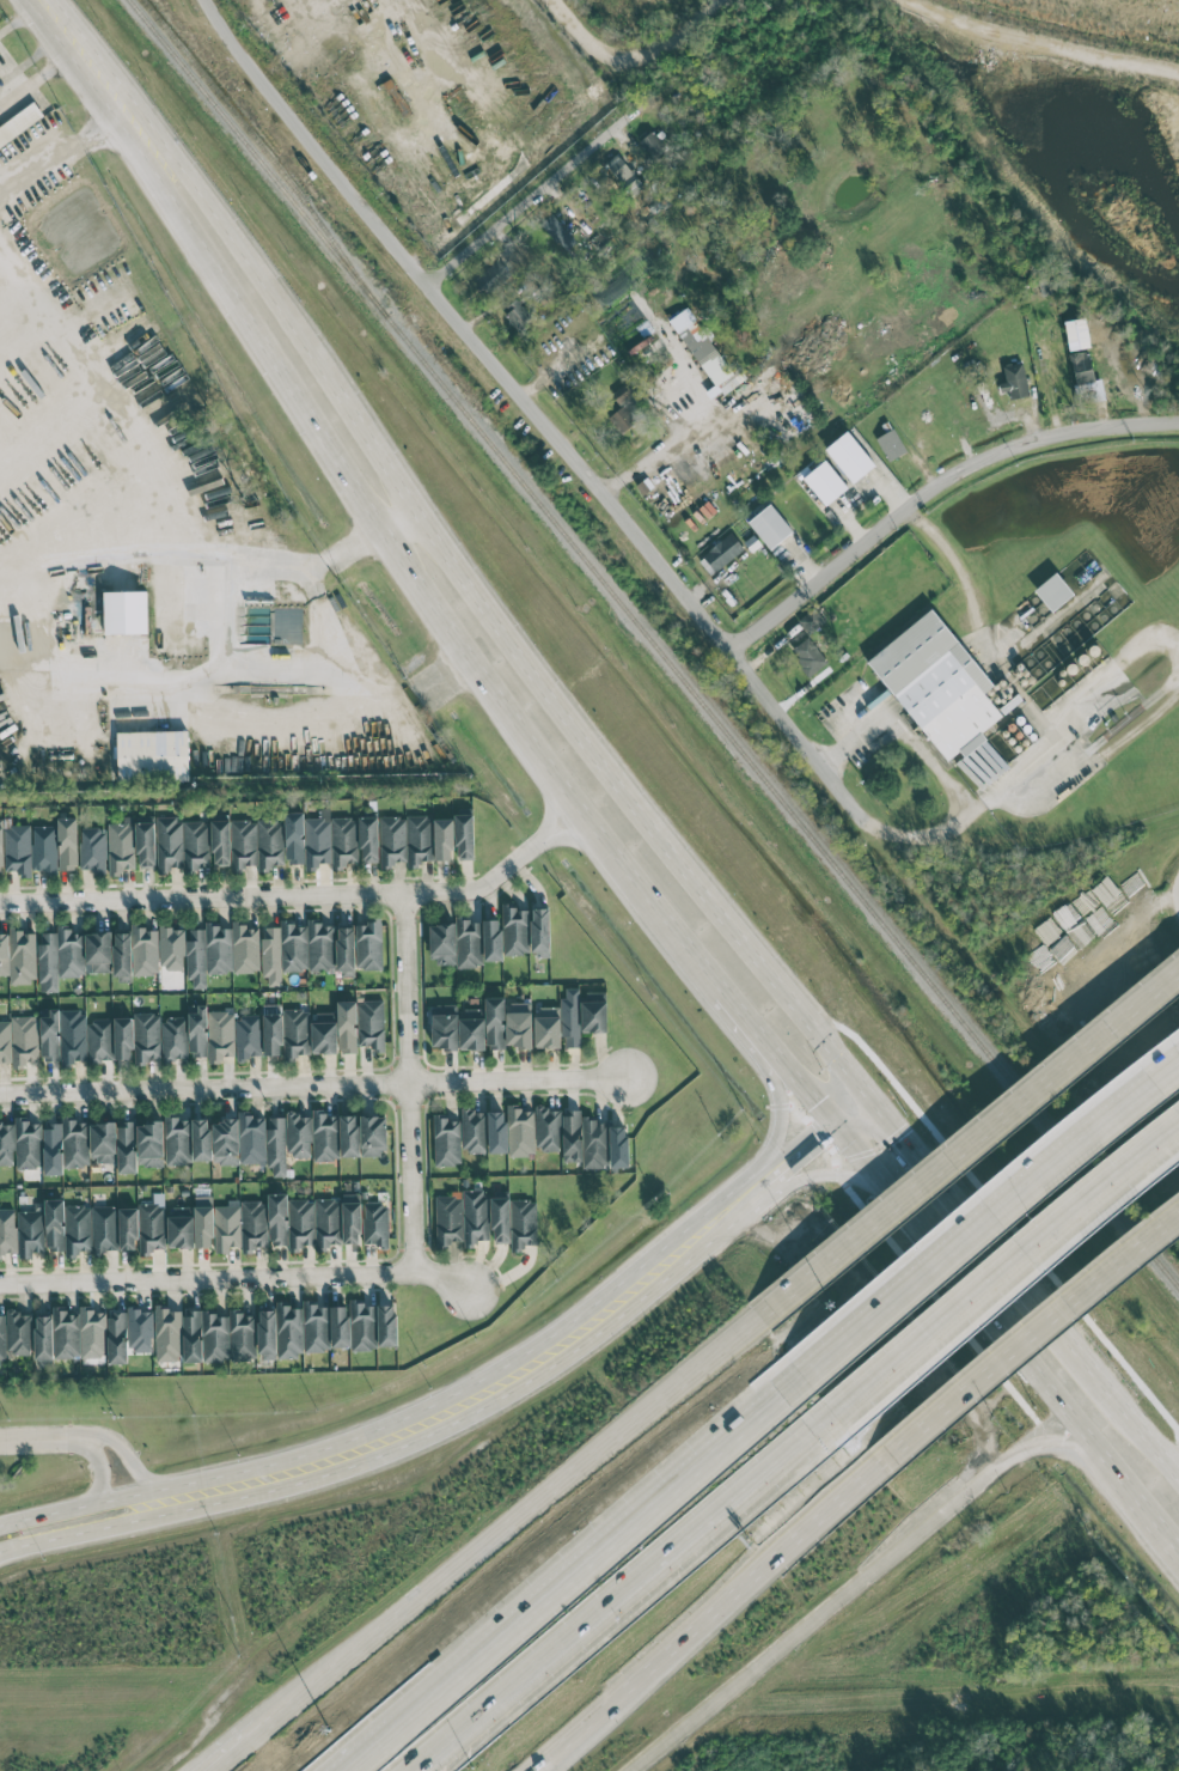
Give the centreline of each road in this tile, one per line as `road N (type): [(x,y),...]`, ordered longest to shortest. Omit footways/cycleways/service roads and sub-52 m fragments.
road 1 (residential): [(210,0),(236,47),(731,647),(867,829)]
road 2 (primary): [(863,1100),(414,513)]
road 3 (primary): [(733,1205),(549,1352),(470,1401),(367,1448),(143,1505)]
road 4 (primary): [(231,317),(379,555),(607,847)]
road 5 (primary): [(755,1322),(263,1723)]
road 6 (primary): [(629,1770),(1013,1457),(1061,1444),(1131,1478)]
road 7 (residential): [(575,805),(483,884),(464,890),(0,903)]
road 8 (motorway): [(793,1387),(347,1770)]
road 9 (primary): [(1178,971),(755,1322)]
road 10 (motorway): [(413,1770),(819,1428)]
road 11 (residential): [(731,647),(905,505),(1025,442),(1111,424),(1178,423)]
road 12 (motorway): [(1178,1066),(1050,1166),(793,1387)]
road 13 (residential): [(468,1288),(414,1268),(0,1284)]
road 14 (motorway): [(819,1428),(1178,1124)]
road 15 (primary): [(539,1770),(876,1463)]
road 16 (primary): [(334,397),(86,39)]
road 17 (residential): [(0,1091),(410,1083)]
road 18 (primary): [(876,1463),(1178,1211)]
road 19 (residential): [(414,1268),(405,893)]
road 20 (primary): [(86,39),(78,74),(231,317)]
road 21 (primary): [(1057,1332),(863,1100)]
road 22 (primary): [(882,1183),(1075,1407)]
road 23 (residential): [(424,281),(633,117)]
road 24 (residential): [(410,1083),(629,1076)]
road 25 (primary): [(1178,1477),(1057,1332)]
road 26 (primary): [(607,847),(719,993)]
road 27 (primary): [(775,1052),(772,1140),(733,1205)]
road 28 (primary): [(733,1205),(812,1175),(882,1183)]
road 29 (primary): [(0,1553),(126,1522),(143,1505)]
road 30 (primary): [(143,1505),(121,1496),(0,1520)]
road 31 (primary): [(414,513),(334,397)]
road 32 (primary): [(832,1124),(733,1205)]
road 33 (residential): [(164,1502),(118,1447),(65,1440)]

